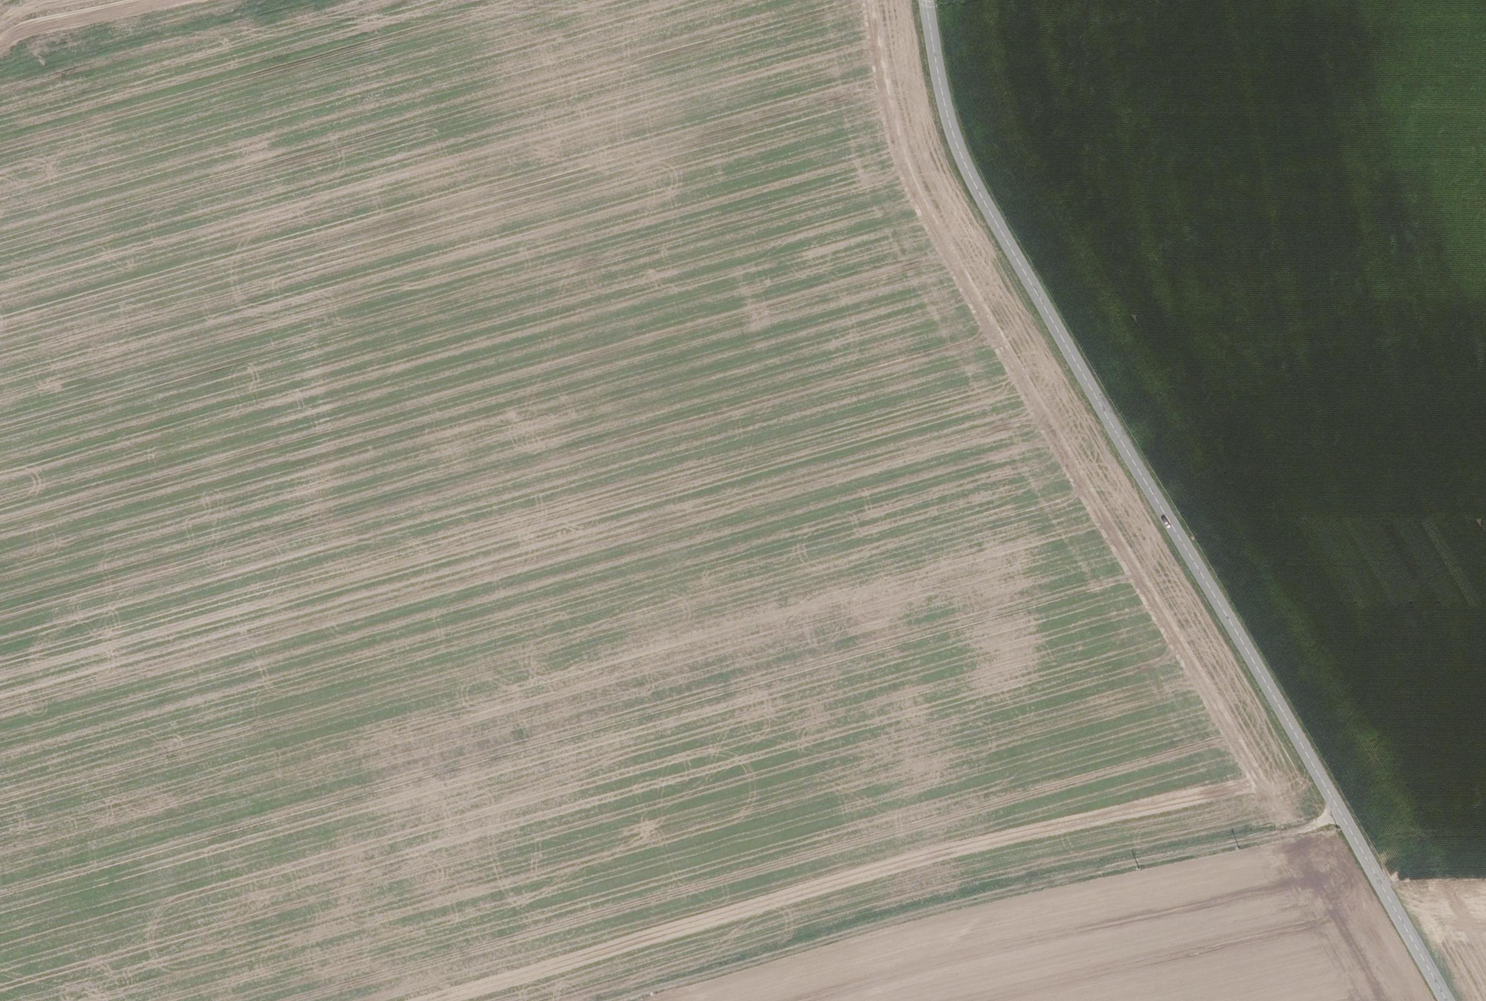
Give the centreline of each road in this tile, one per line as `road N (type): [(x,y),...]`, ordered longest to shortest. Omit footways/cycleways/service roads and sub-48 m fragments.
road 1 (unclassified): [(926,0),(950,127),(971,183),(1446,1000)]
road 2 (track): [(613,1000),(955,904),(1342,817)]

